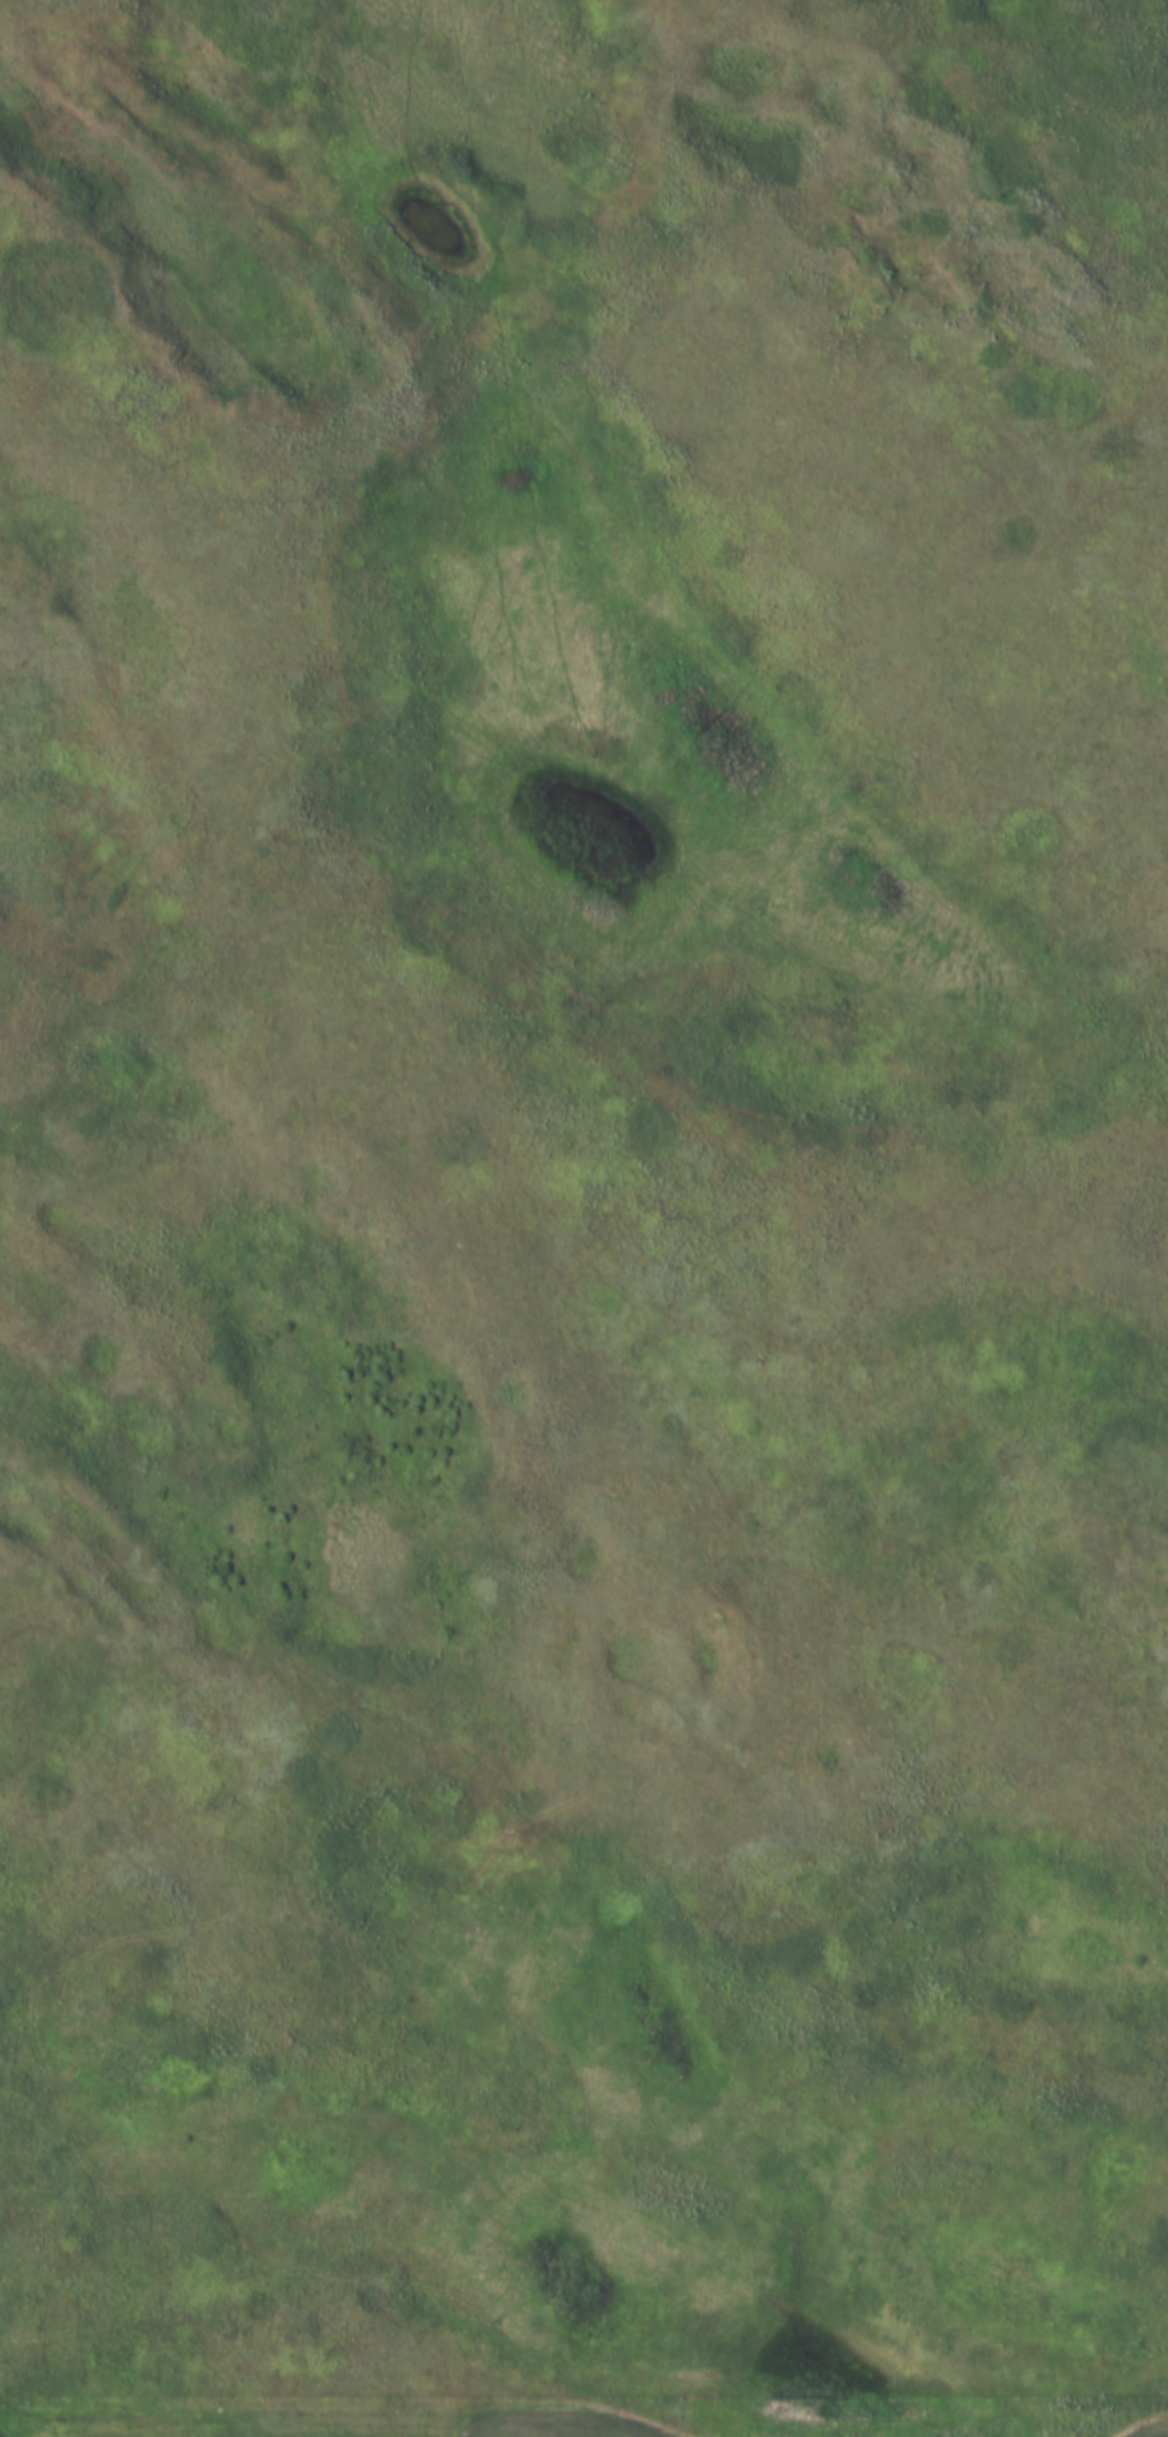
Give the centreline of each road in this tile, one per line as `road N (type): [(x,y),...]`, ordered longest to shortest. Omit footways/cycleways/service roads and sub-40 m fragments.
road 1 (track): [(0,2401),(871,2421),(1167,2412)]

